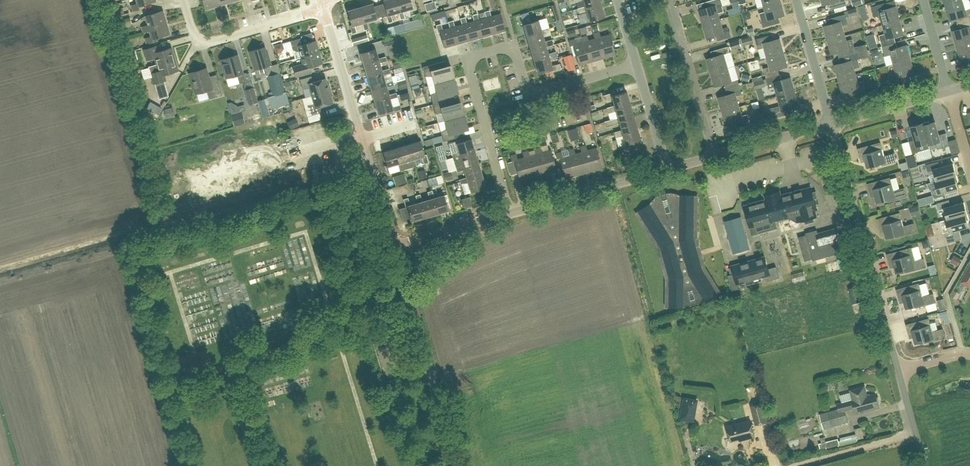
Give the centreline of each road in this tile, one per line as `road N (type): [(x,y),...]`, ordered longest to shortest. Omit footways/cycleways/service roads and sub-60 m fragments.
road 1 (residential): [(510,213),(467,59),(513,46),(528,95),(635,62)]
road 2 (residential): [(898,371),(830,124)]
road 3 (unclassified): [(393,246),(324,9)]
road 4 (unclassified): [(457,465),(393,246)]
road 5 (unclassified): [(510,213),(667,170)]
road 6 (residential): [(715,156),(669,0)]
road 7 (residential): [(199,39),(211,43),(324,9)]
road 8 (residential): [(830,124),(797,0)]
road 9 (unclassified): [(830,124),(950,91)]
road 10 (unclassified): [(393,246),(510,213)]

